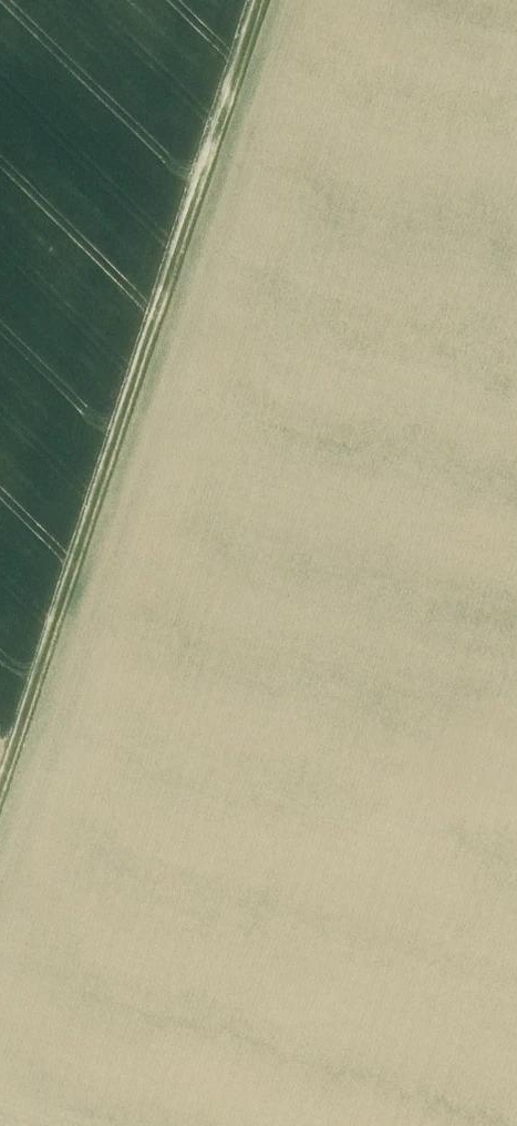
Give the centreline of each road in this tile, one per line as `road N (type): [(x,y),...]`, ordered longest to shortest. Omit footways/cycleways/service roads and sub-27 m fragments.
road 1 (track): [(251,0),(0,779)]

